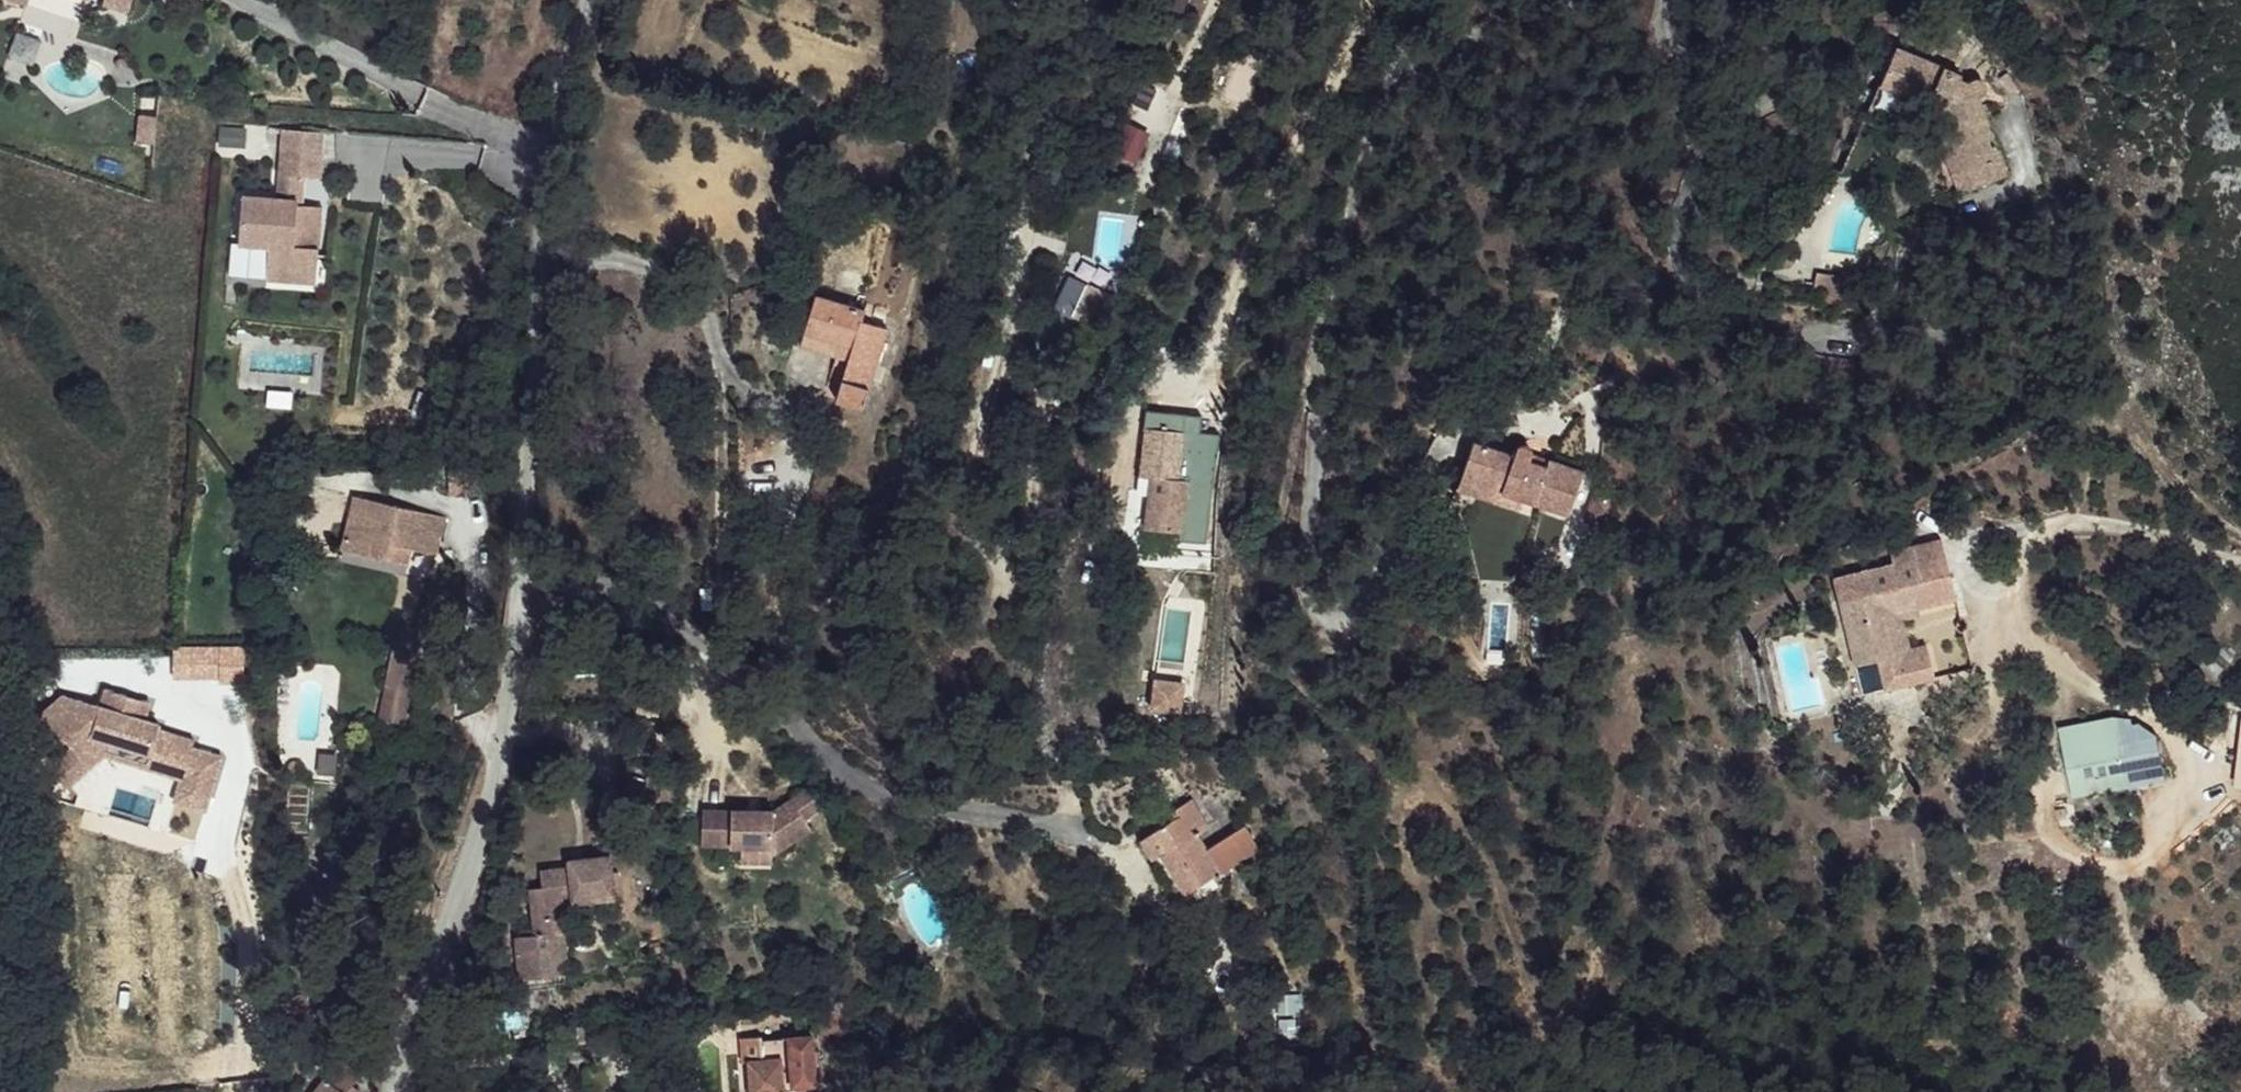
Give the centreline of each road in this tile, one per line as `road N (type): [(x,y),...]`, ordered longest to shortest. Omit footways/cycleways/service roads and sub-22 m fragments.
road 1 (residential): [(598,0),(548,188),(499,727),(462,907),(402,1029),(403,1072)]
road 2 (track): [(1979,534),(2121,527),(2240,558)]
road 3 (residential): [(403,1072),(462,1058),(540,1067),(567,1091)]

